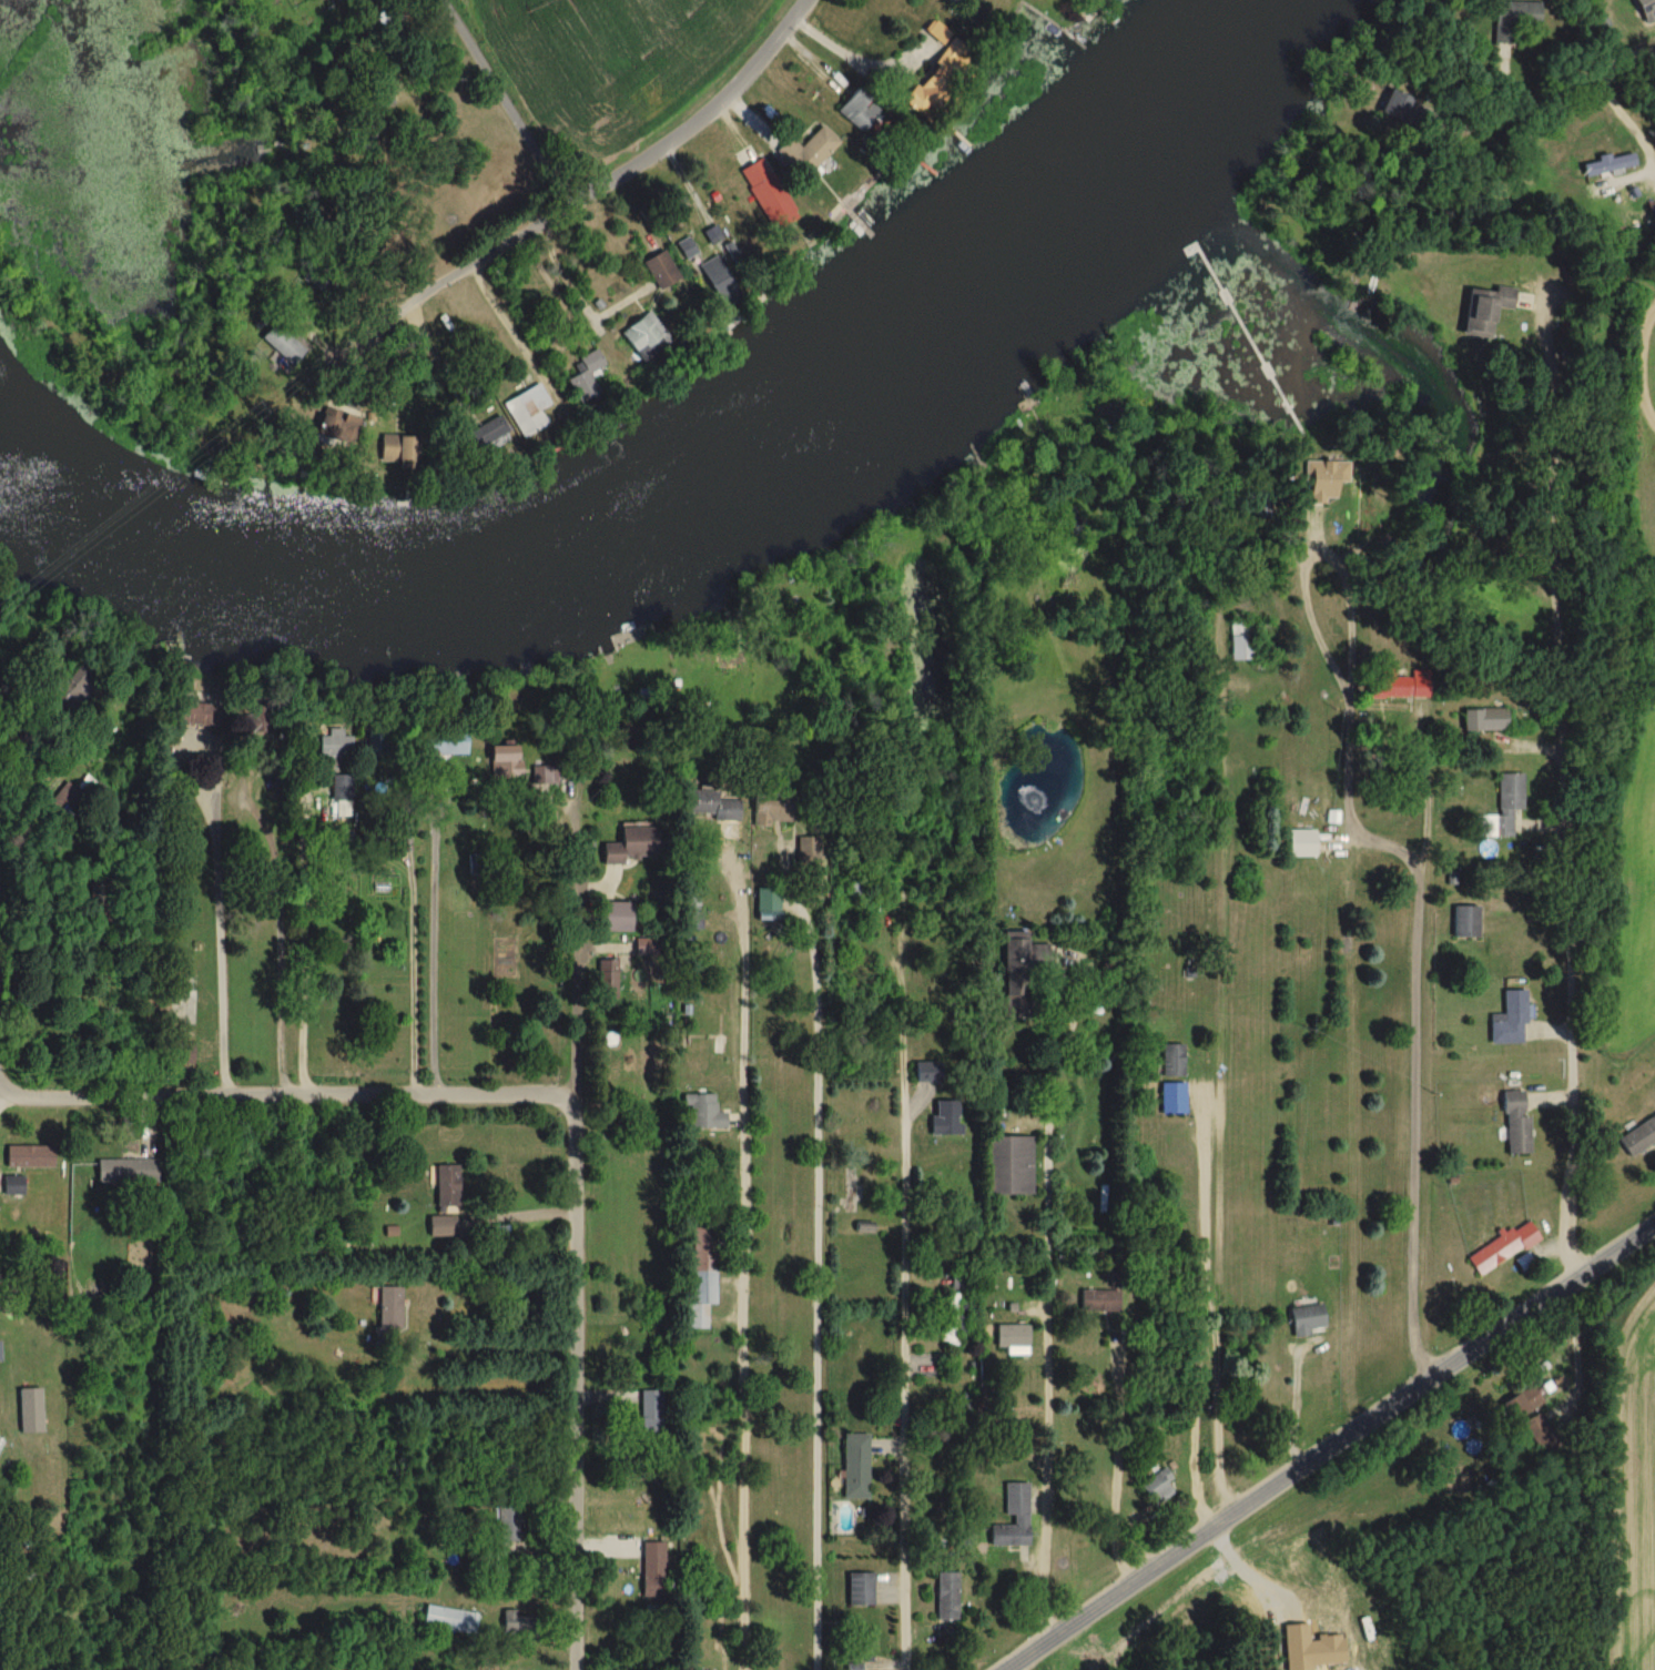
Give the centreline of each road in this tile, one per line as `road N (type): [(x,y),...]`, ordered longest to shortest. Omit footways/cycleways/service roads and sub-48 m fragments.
road 1 (residential): [(904,1669),(896,846)]
road 2 (tertiary): [(1654,1218),(1003,1669)]
road 3 (residential): [(1040,1643),(1045,999)]
road 4 (residential): [(0,1077),(17,1092),(549,1096),(575,1116)]
road 5 (residential): [(577,1669),(575,1116)]
road 6 (residential): [(444,0),(570,188),(593,193),(730,91),(803,0)]
road 7 (residential): [(575,1116),(573,832),(530,802)]
road 8 (residential): [(1400,90),(1483,155),(1654,51)]
road 9 (residential): [(583,191),(331,352)]

